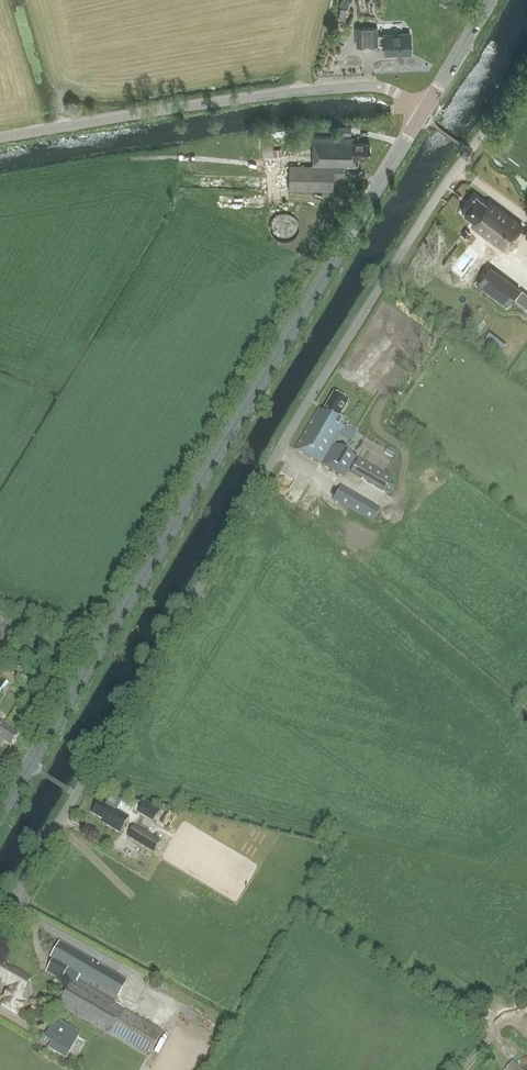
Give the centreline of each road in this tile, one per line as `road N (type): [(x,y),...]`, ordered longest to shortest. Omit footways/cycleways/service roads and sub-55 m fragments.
road 1 (unclassified): [(0,923),(290,431),(526,64)]
road 2 (secondary): [(0,819),(422,115)]
road 3 (tertiary): [(0,142),(301,91),(371,87),(396,92),(422,115)]
road 4 (secondary): [(422,115),(489,0)]

